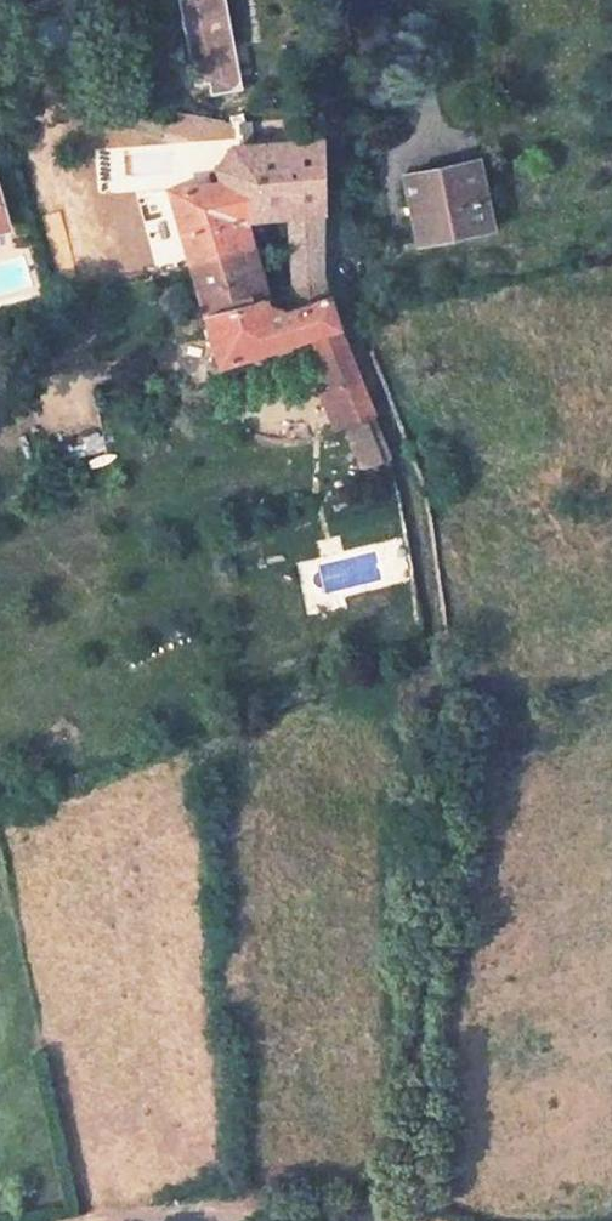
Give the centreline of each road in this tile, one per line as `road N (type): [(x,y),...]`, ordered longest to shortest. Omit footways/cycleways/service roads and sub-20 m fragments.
road 1 (track): [(422,1220),(421,1054),(457,732),(414,479),(383,390)]
road 2 (residential): [(383,390),(340,242),(340,0)]

